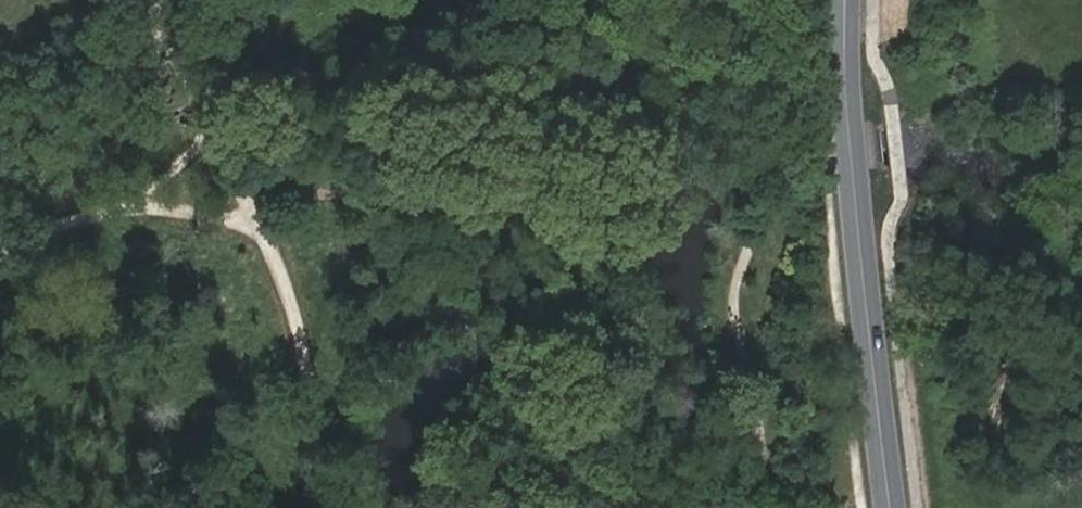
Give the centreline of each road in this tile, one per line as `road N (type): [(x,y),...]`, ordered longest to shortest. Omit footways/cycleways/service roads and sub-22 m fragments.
road 1 (secondary): [(845,0),(847,95),(892,507)]

